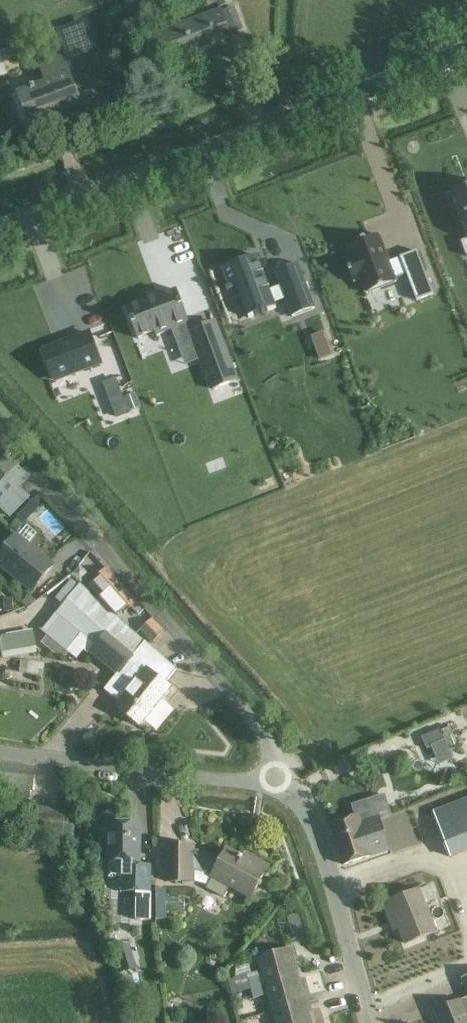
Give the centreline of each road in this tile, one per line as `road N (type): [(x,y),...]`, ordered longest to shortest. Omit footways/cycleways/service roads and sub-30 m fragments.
road 1 (unclassified): [(364,1022),(323,849),(307,810),(276,784),(60,767),(0,754)]
road 2 (tertiary): [(0,227),(466,50)]

